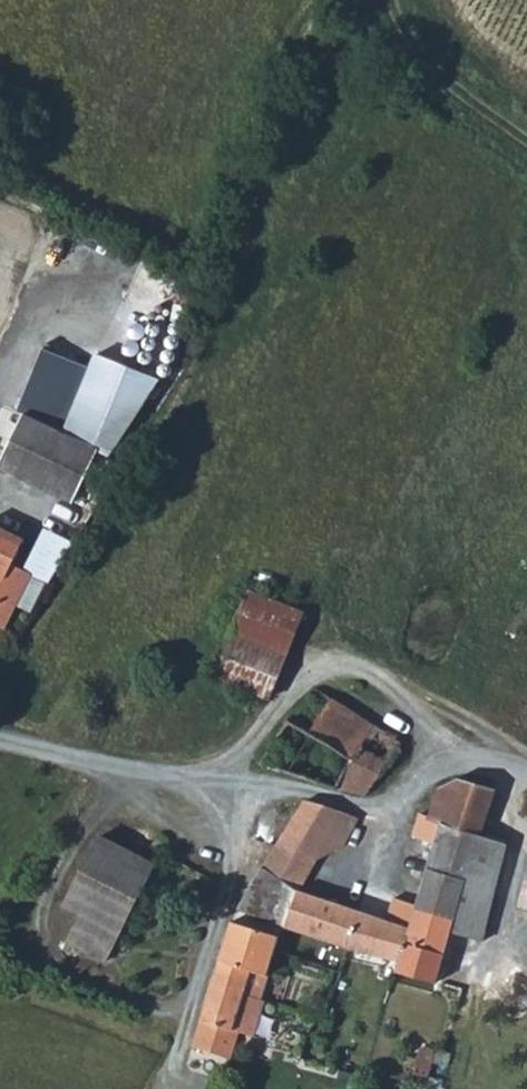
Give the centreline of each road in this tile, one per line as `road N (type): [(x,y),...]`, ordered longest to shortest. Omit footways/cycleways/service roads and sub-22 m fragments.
road 1 (unclassified): [(0,741),(371,808),(402,805),(426,789),(447,752),(526,775)]
road 2 (track): [(391,0),(406,35),(439,76),(526,143)]

